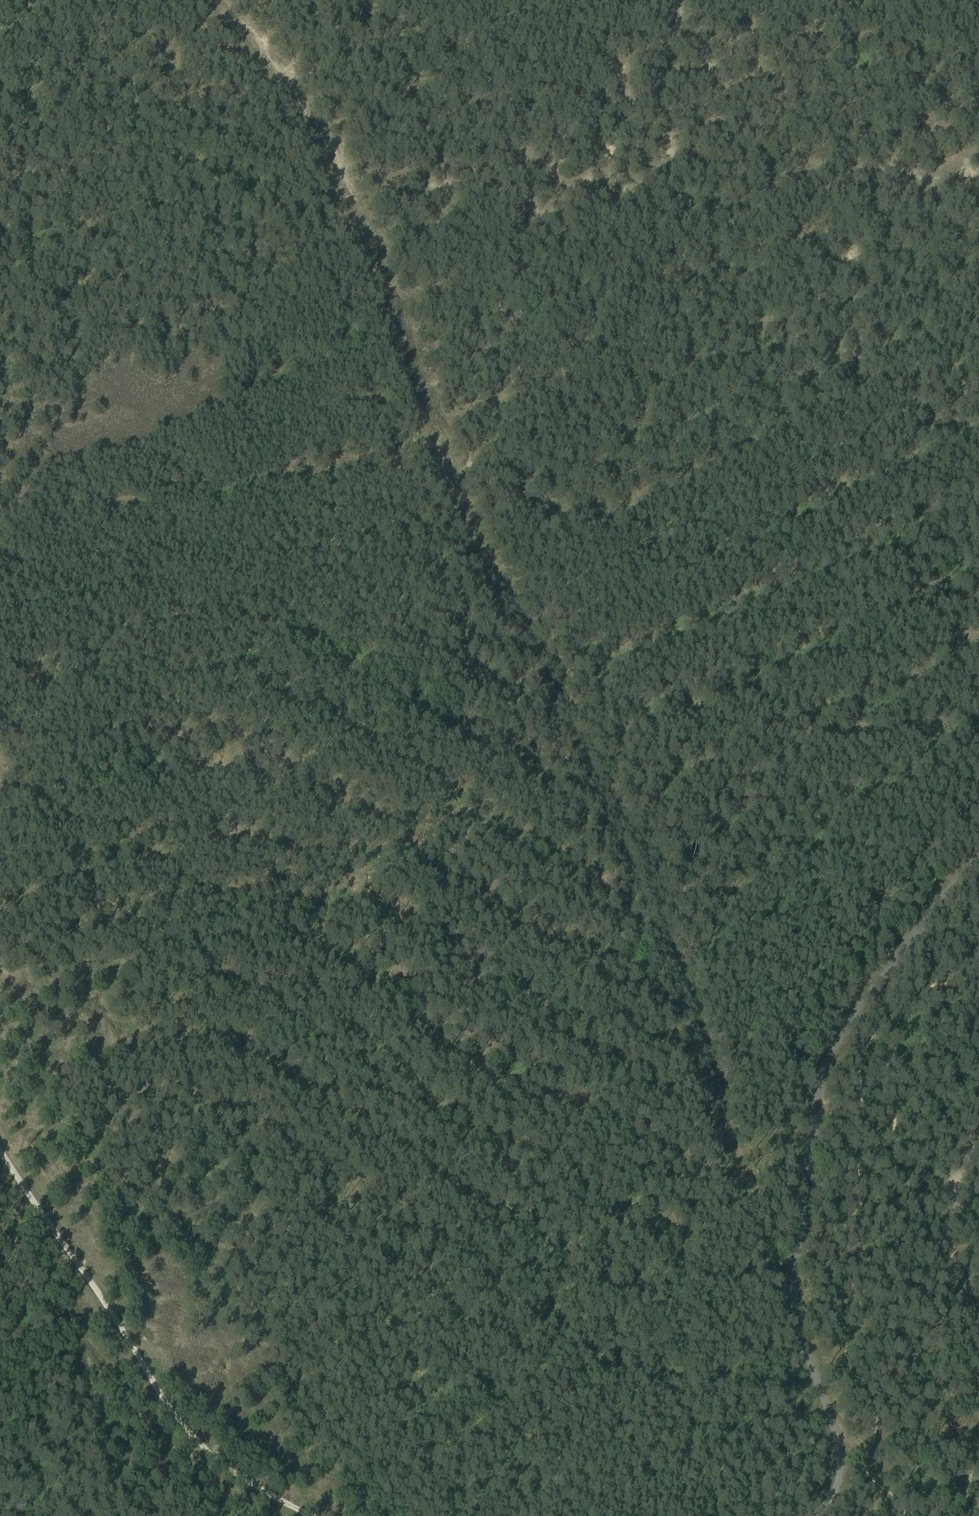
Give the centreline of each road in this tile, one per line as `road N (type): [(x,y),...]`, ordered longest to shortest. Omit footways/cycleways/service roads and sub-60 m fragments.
road 1 (track): [(817,1515),(839,1478),(841,1453),(794,1315),(824,1063),(856,1011),(978,857)]
road 2 (track): [(312,1515),(257,1488),(190,1434),(0,1151)]

